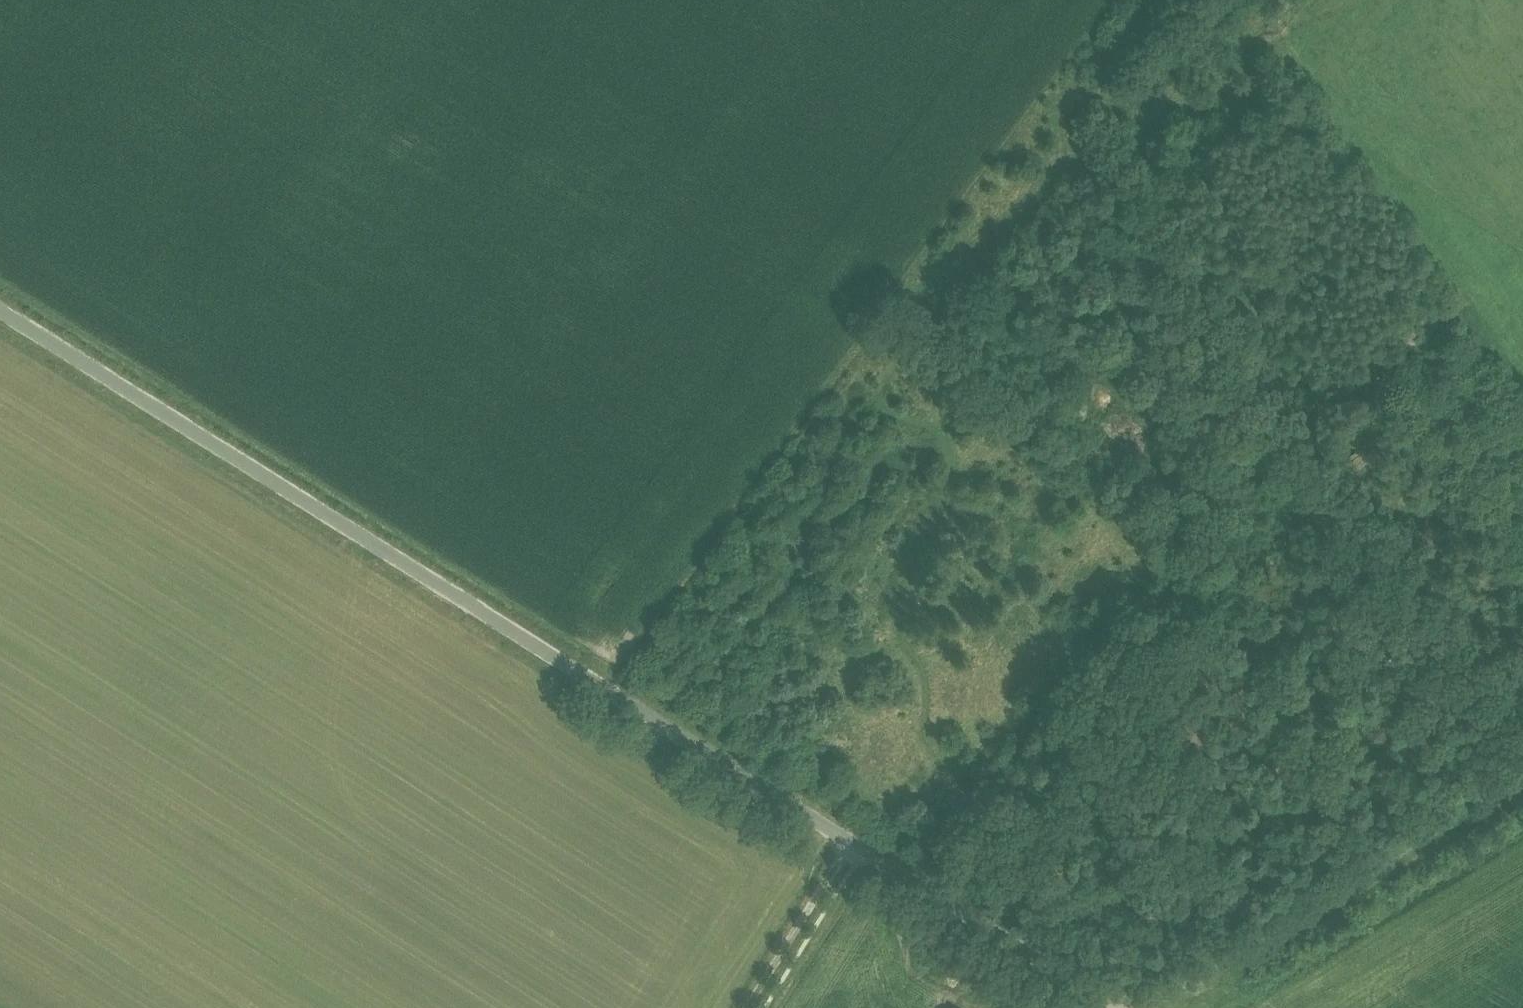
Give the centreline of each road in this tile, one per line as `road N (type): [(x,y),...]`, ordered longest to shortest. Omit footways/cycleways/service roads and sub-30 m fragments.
road 1 (unclassified): [(1116,1007),(0,311)]
road 2 (unclassified): [(1136,1007),(1522,779)]
road 3 (track): [(851,844),(750,1007)]

